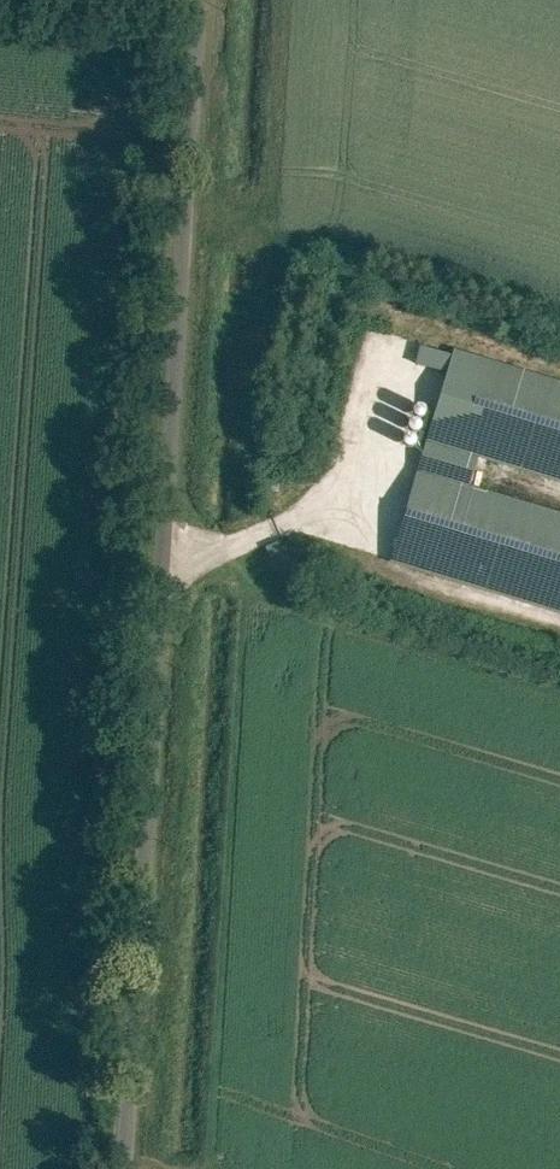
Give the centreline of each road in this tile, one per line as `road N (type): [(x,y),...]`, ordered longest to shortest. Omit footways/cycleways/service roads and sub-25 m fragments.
road 1 (residential): [(139,1168),(222,0)]

